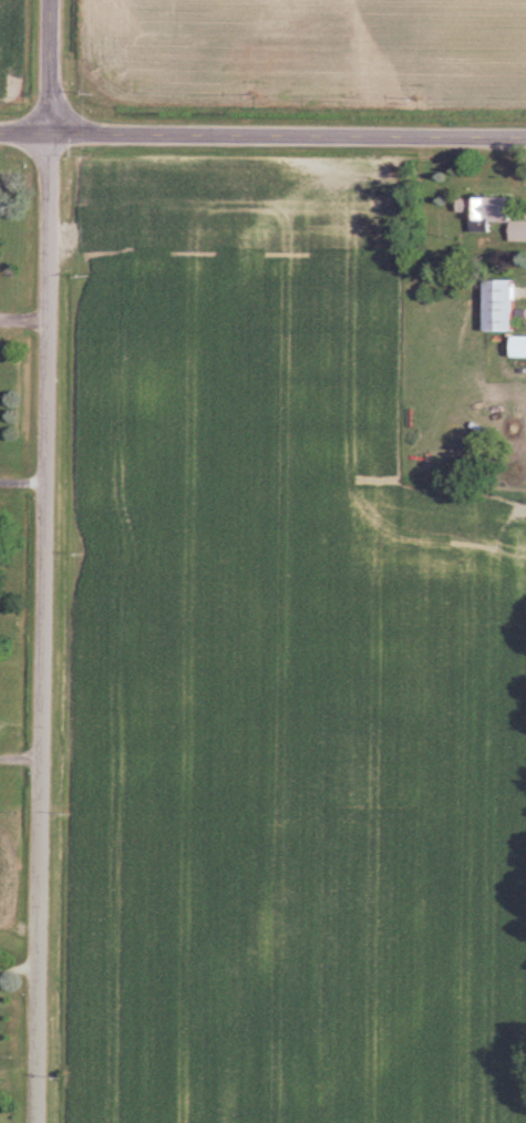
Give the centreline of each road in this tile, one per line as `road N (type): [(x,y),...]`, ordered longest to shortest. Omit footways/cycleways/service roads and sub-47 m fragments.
road 1 (residential): [(43,1122),(53,135)]
road 2 (tertiary): [(525,139),(0,135)]
road 3 (residential): [(53,135),(55,0)]

